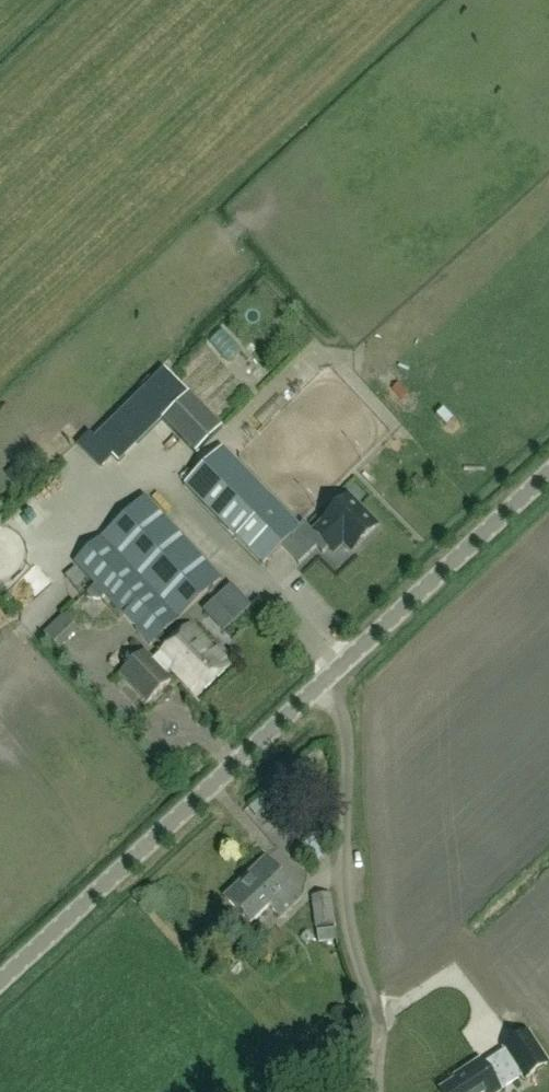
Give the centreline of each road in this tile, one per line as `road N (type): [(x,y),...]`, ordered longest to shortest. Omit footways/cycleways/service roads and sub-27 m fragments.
road 1 (unclassified): [(0,978),(548,475)]
road 2 (track): [(320,688),(337,706),(343,730),(341,903),(381,1028),(371,1091)]

